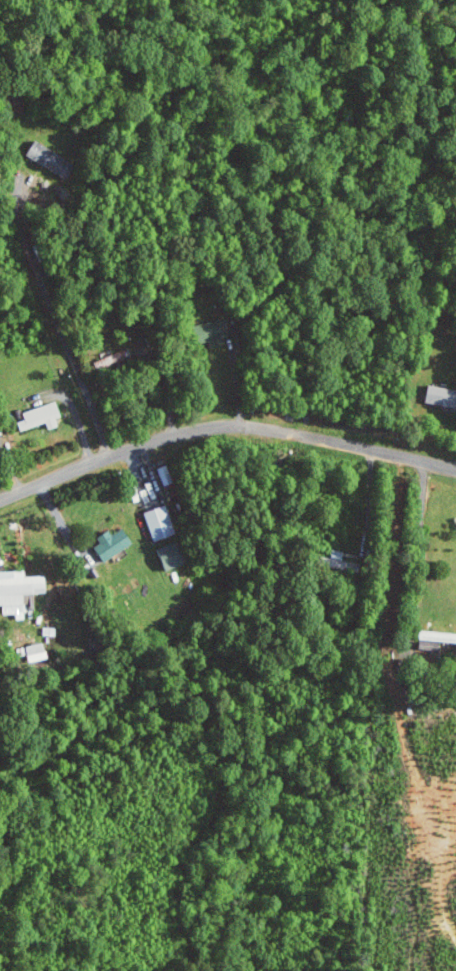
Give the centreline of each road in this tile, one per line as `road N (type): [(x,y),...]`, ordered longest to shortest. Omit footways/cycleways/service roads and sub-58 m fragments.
road 1 (residential): [(0,501),(136,447),(223,426),(455,470)]

